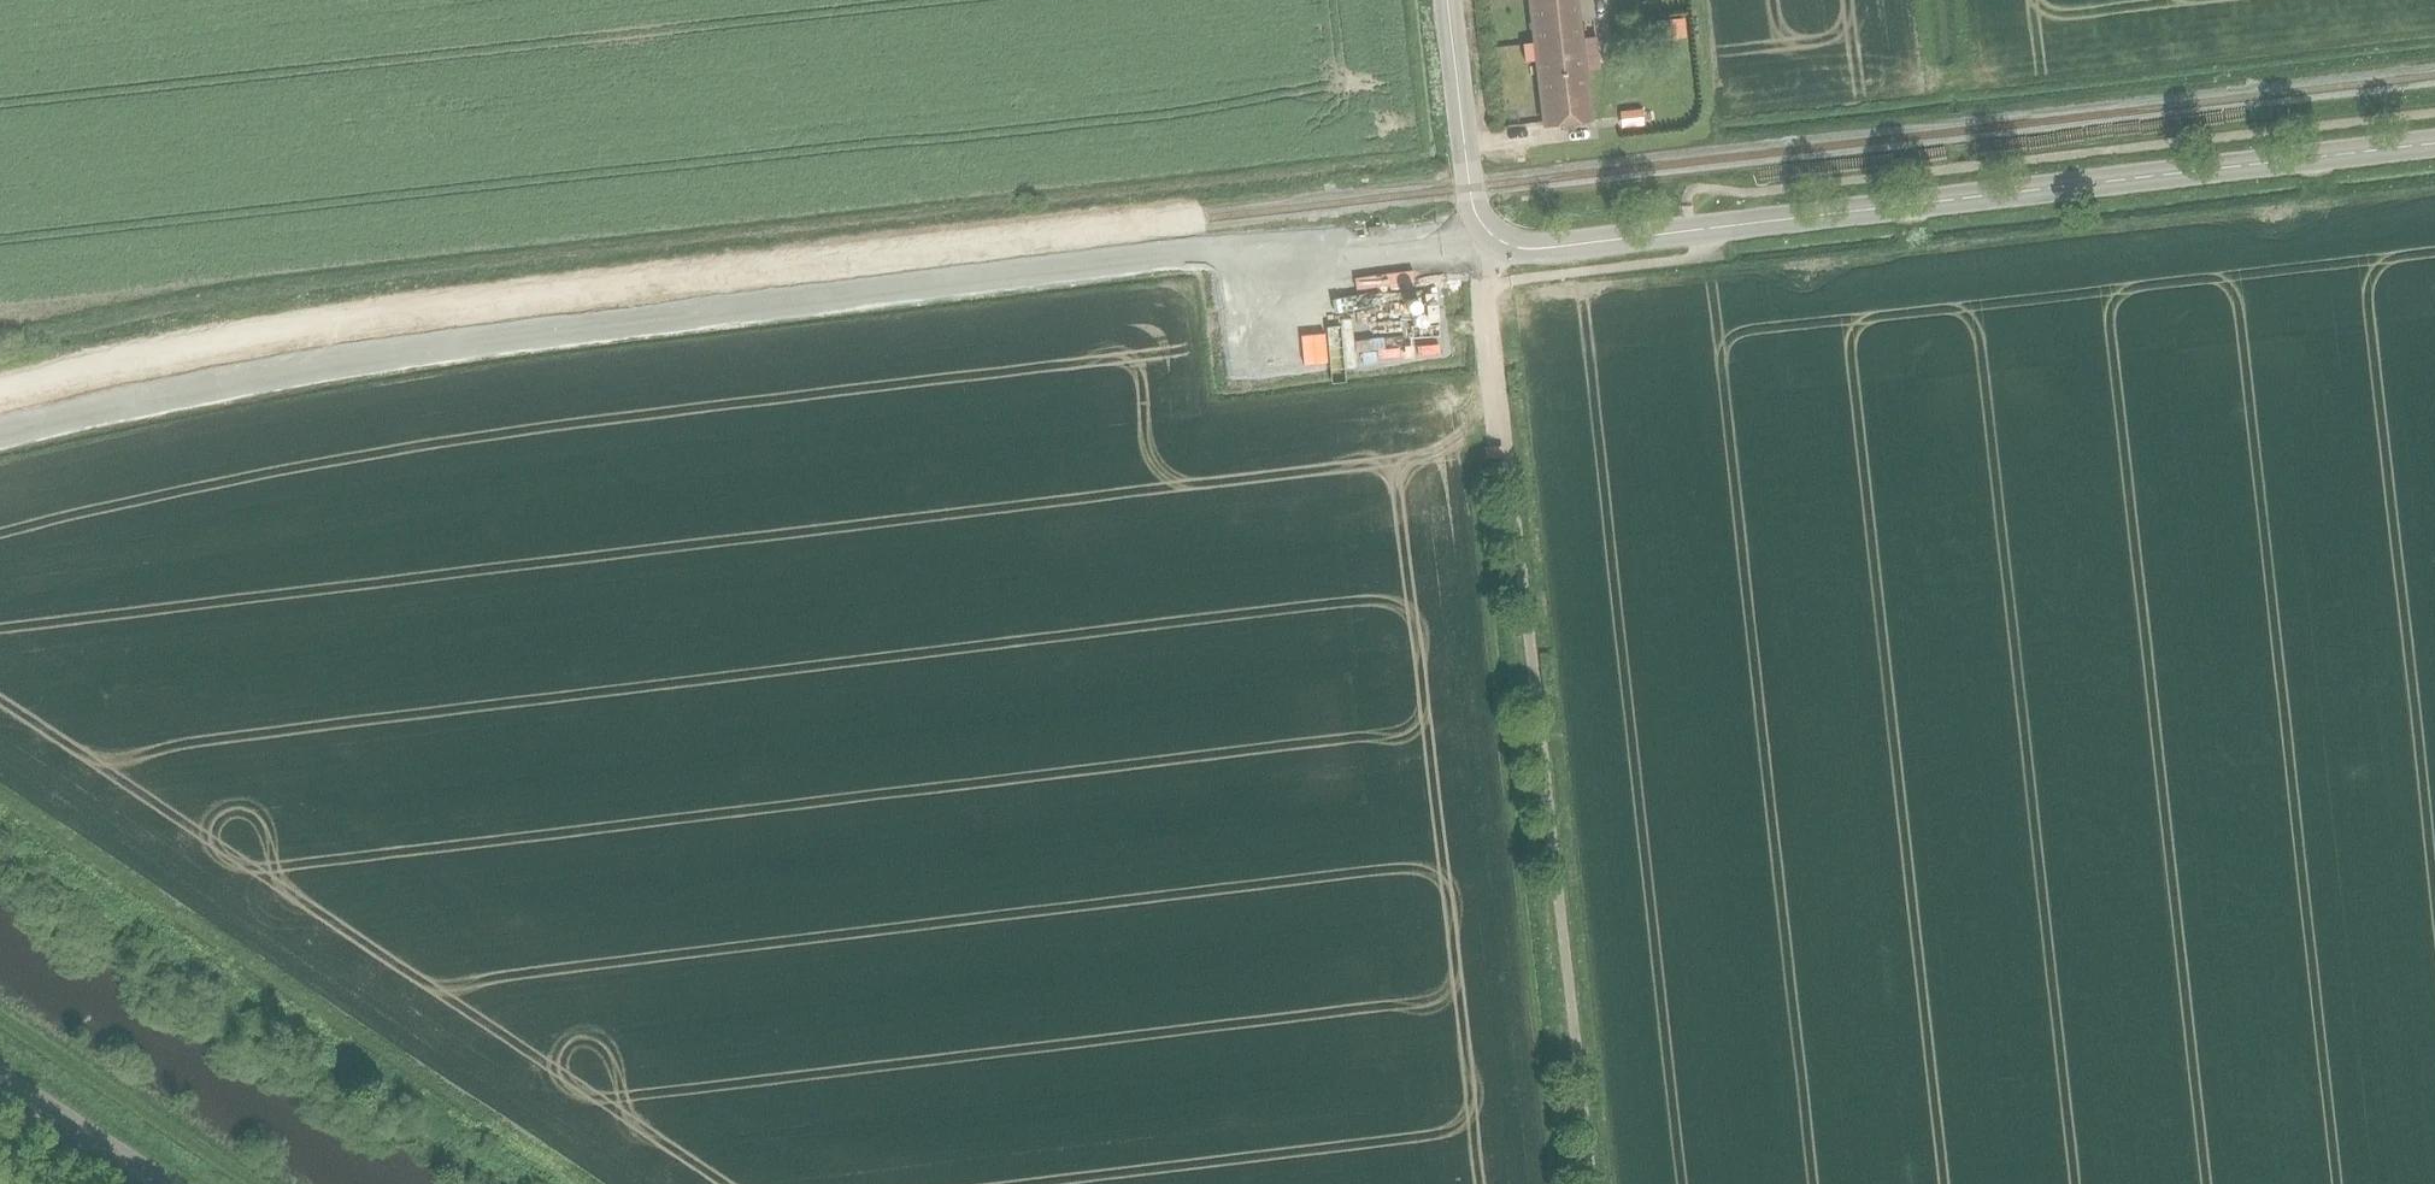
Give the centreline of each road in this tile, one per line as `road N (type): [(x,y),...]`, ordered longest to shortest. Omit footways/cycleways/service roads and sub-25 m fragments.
road 1 (tertiary): [(1452,0),(1476,205),(1501,243),(1519,249),(2434,145)]
road 2 (secondary): [(0,1081),(159,1183)]

